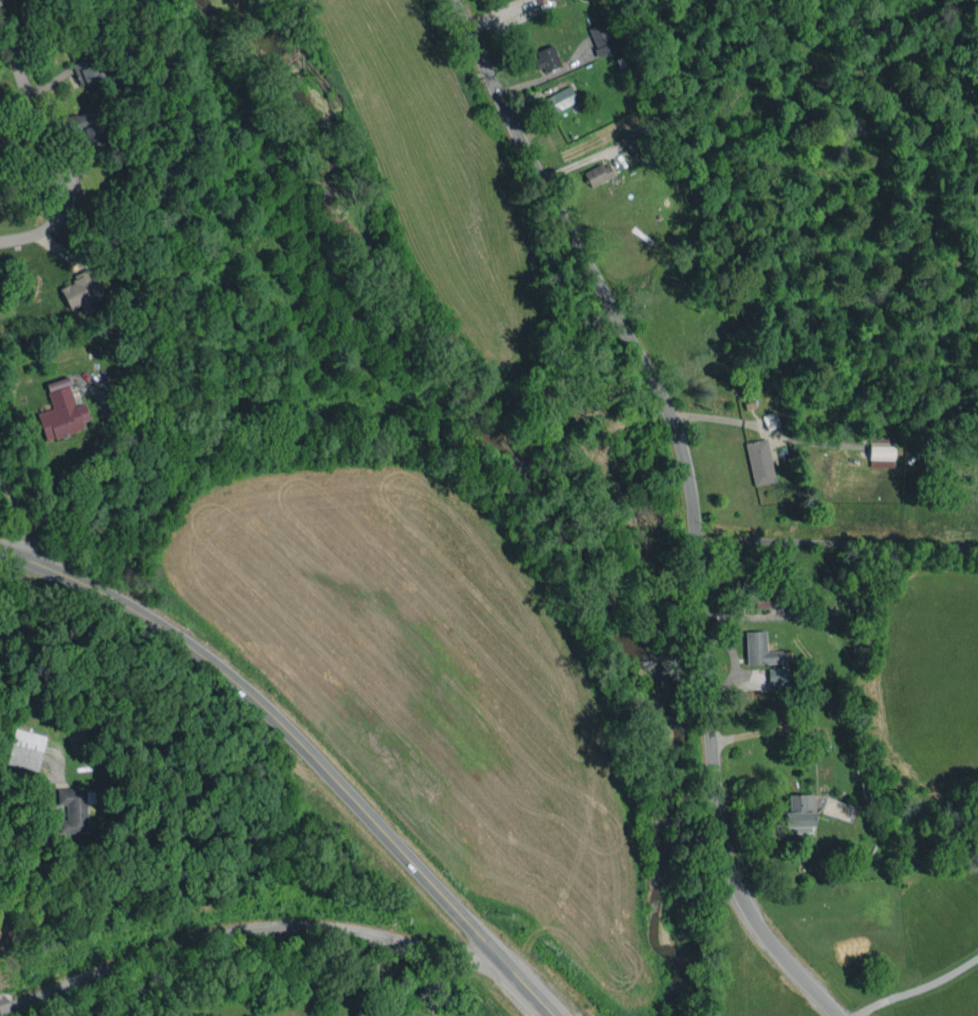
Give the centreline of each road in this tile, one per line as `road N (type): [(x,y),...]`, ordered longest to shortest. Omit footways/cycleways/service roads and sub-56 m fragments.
road 1 (residential): [(836,1015),(762,932),(720,842),(688,498),(661,400),(523,154),(449,0)]
road 2 (primary): [(0,553),(121,603),(247,689),(557,1015)]
road 3 (residential): [(0,1010),(188,939),(265,926),(346,928),(509,964)]
road 4 (residential): [(0,240),(44,231),(60,198),(0,18)]
road 5 (residential): [(98,387),(104,418),(90,452),(20,501)]
road 6 (residential): [(846,1015),(977,951)]

